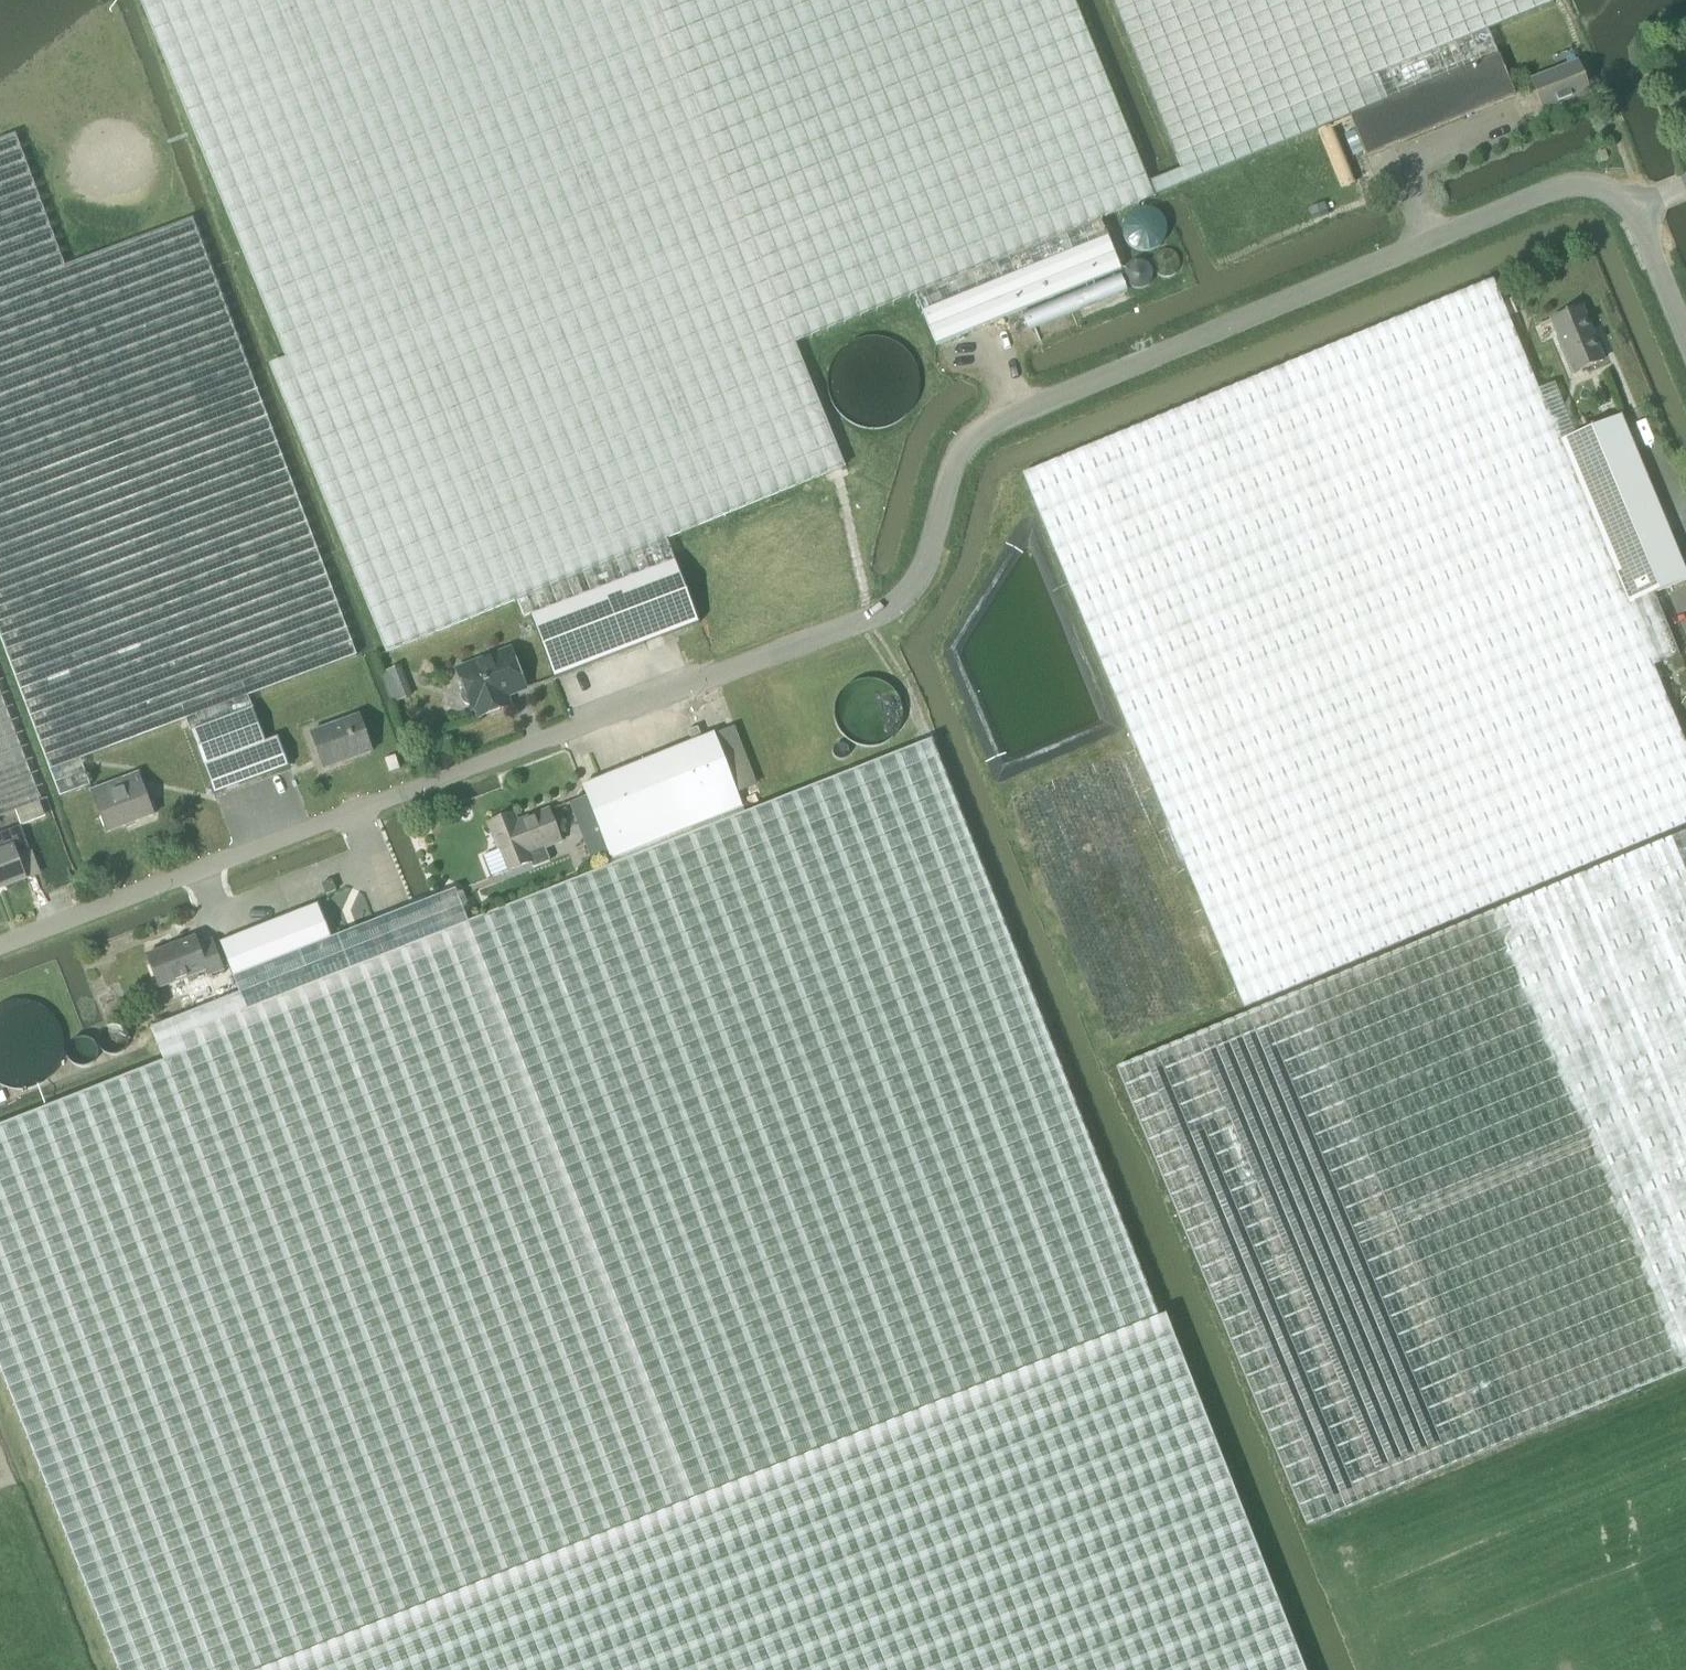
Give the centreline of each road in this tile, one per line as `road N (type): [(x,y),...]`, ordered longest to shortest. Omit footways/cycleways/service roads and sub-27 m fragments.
road 1 (unclassified): [(1685,339),(1632,209),(1605,187),(1564,185),(974,430),(952,461),(911,587),(884,611),(0,944)]

